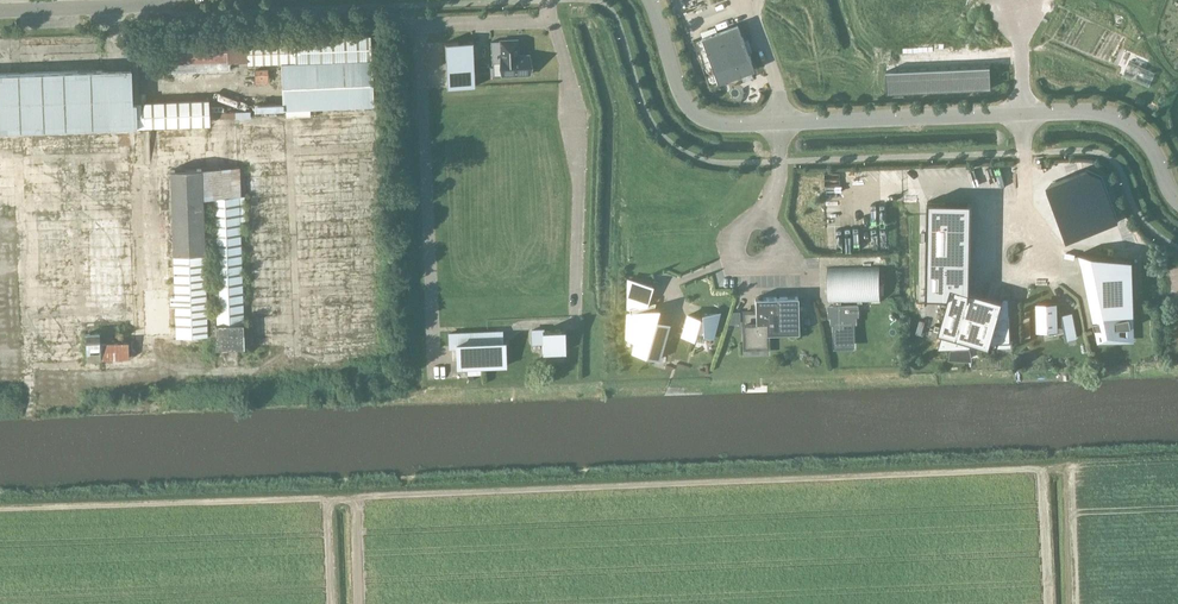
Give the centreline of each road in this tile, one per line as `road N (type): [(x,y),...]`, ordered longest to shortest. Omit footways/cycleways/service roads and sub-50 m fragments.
road 1 (unclassified): [(1177,203),(1149,144),(1104,114),(710,121),(683,99),(649,0)]
road 2 (unclassified): [(149,5),(0,10)]

